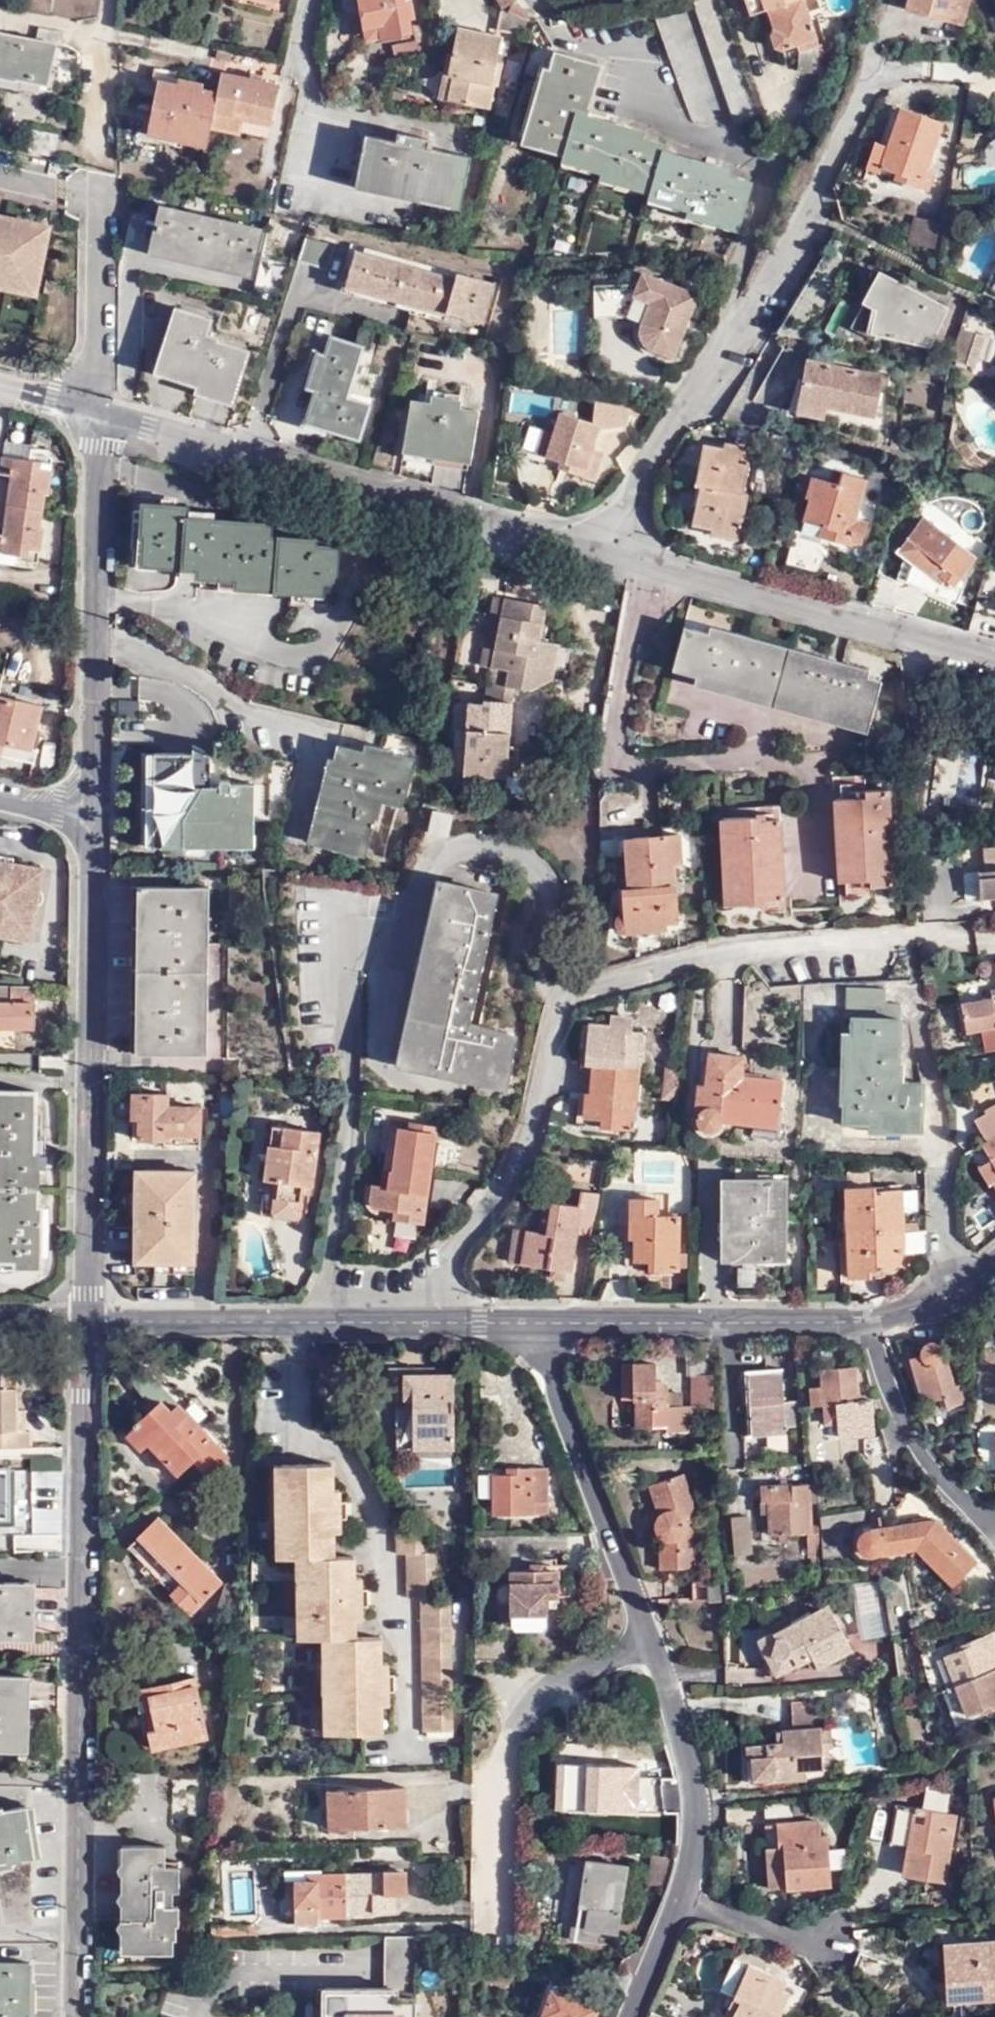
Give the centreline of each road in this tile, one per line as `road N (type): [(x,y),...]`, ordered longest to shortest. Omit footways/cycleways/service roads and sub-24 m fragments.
road 1 (residential): [(413,1322),(438,1252),(493,1190),(516,1138),(533,1028),(558,985),(707,952),(910,937)]
road 2 (residential): [(76,2016),(88,1324)]
road 3 (residential): [(606,552),(820,204),(879,70),(923,60)]
road 4 (residential): [(97,413),(606,552)]
road 5 (residential): [(88,1324),(94,827)]
road 6 (residential): [(94,827),(97,413)]
road 7 (residential): [(606,552),(994,655)]
road 8 (residential): [(641,1644),(677,1750),(688,1821),(680,1891),(627,2016)]
road 9 (residential): [(487,1926),(489,1784),(505,1745),(533,1704),(641,1644)]
road 10 (residential): [(536,1323),(641,1644)]
road 11 (tertiary): [(536,1323),(870,1320)]
road 12 (residential): [(310,1322),(337,1090)]
road 13 (residential): [(965,1517),(939,1498),(899,1426),(870,1320)]
road 14 (tertiary): [(88,1324),(310,1322)]
road 15 (residential): [(103,203),(97,413)]
road 16 (tertiary): [(870,1320),(955,1292),(994,1262)]
road 17 (tertiary): [(413,1322),(536,1323)]

